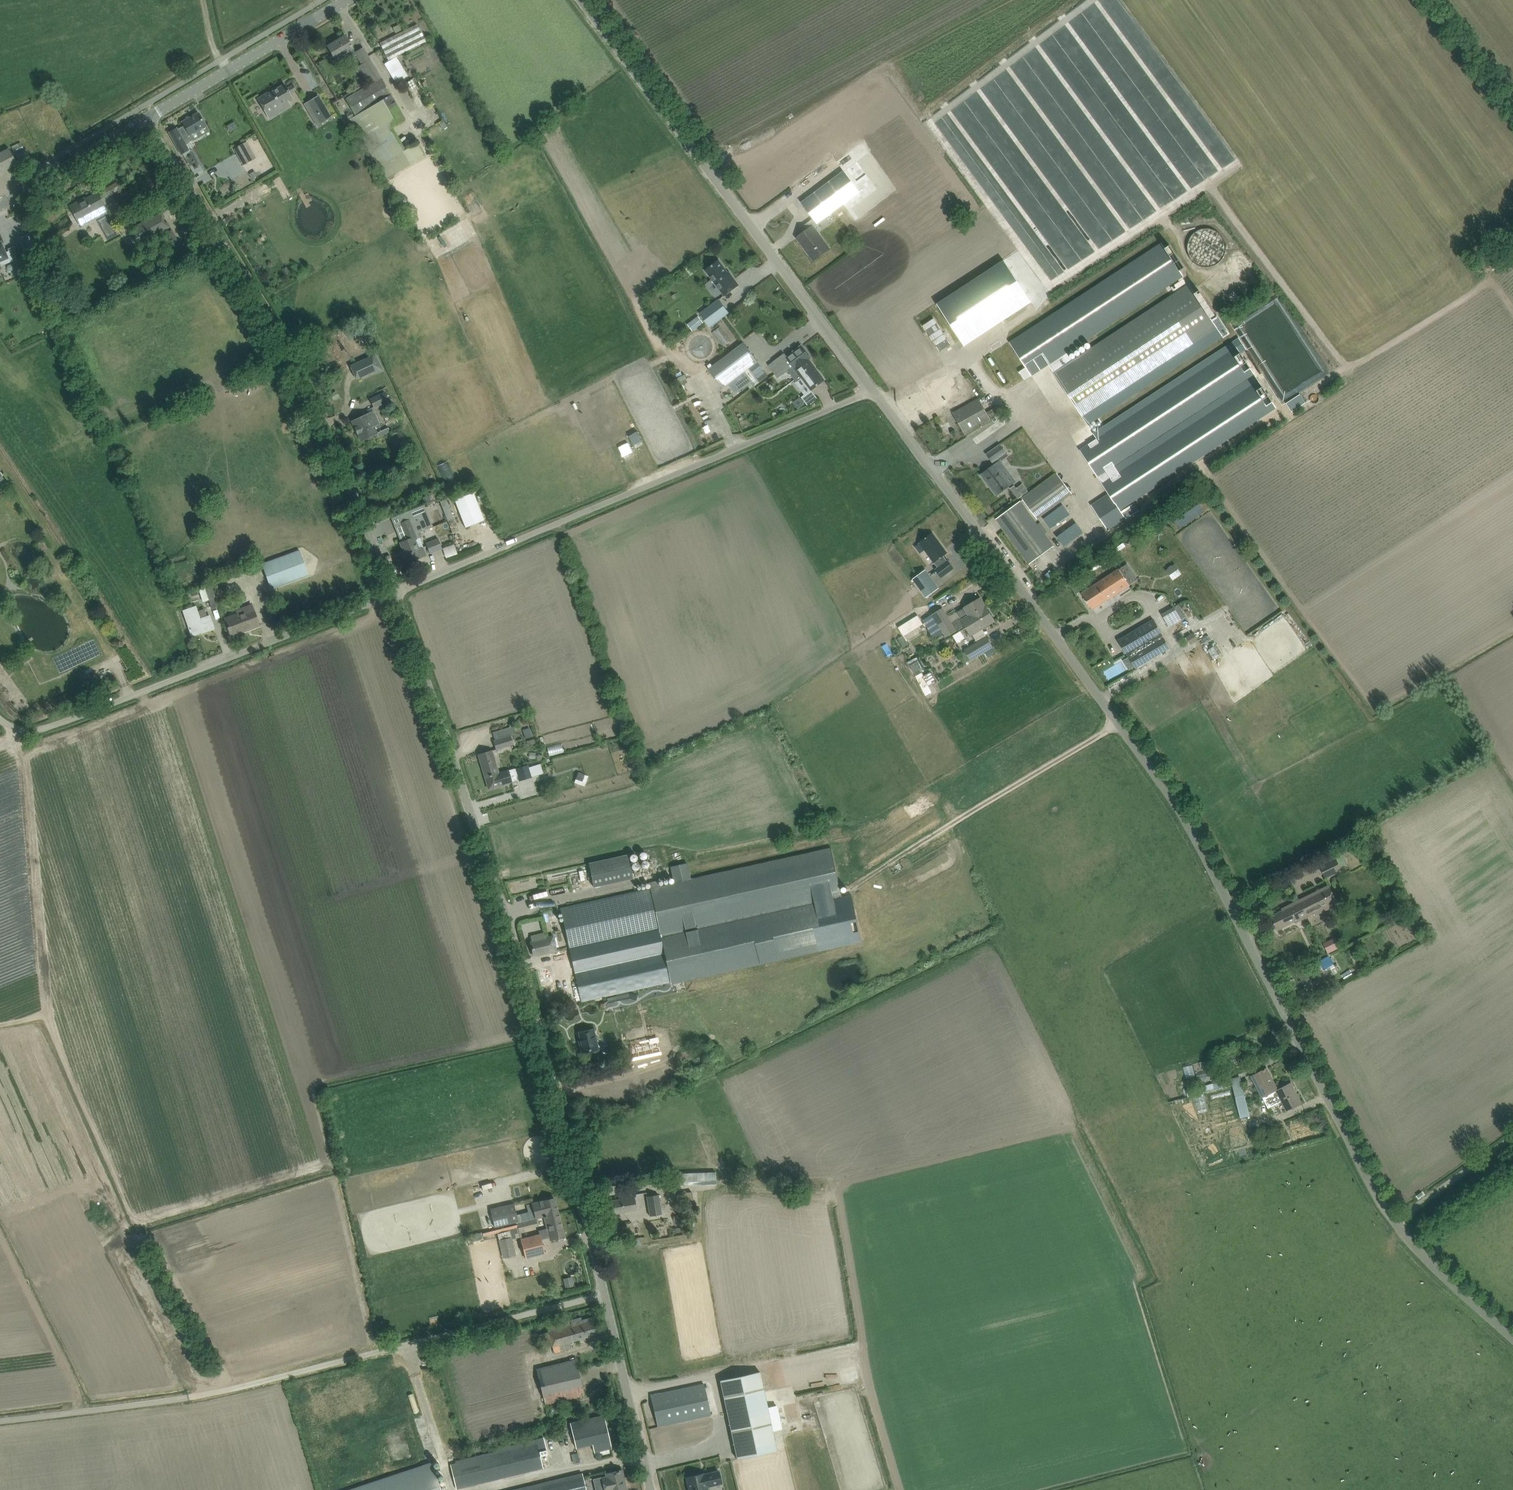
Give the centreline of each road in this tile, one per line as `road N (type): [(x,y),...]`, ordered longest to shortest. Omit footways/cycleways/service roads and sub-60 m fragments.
road 1 (unclassified): [(1396,1224),(1186,816),(871,391)]
road 2 (unclassified): [(604,1295),(505,918),(397,597)]
road 3 (unclassified): [(397,597),(331,436),(142,122)]
road 4 (unclassified): [(397,597),(871,391)]
road 5 (unclassified): [(871,391),(581,0)]
road 6 (unclassified): [(188,1398),(604,1295)]
road 7 (unclassified): [(397,597),(44,727),(24,729),(0,716)]
road 8 (tertiary): [(142,122),(345,0)]
road 9 (unclassified): [(653,1489),(604,1295)]
road 10 (tertiary): [(0,207),(142,122)]
road 11 (unclassified): [(1512,1335),(1396,1224)]
road 12 (unclassified): [(1396,1224),(1512,1139)]

